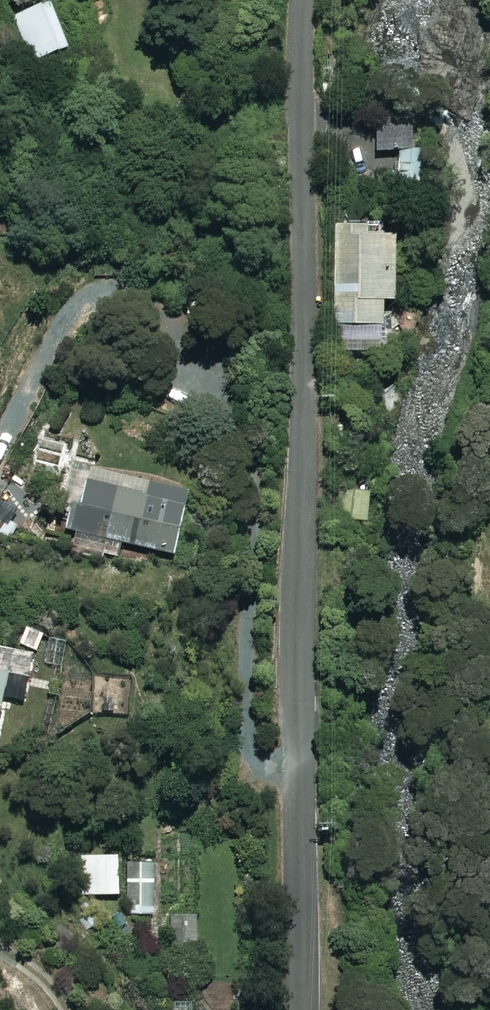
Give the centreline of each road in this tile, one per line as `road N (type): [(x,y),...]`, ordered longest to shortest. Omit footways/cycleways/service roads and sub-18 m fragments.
road 1 (tertiary): [(296,1009),(300,67),(314,0)]

